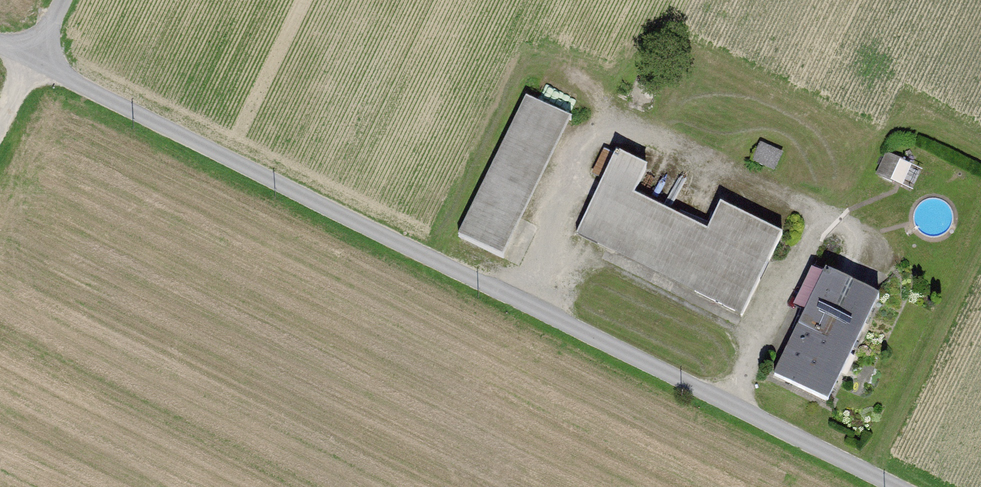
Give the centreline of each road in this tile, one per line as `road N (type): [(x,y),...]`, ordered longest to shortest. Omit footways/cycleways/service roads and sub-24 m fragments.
road 1 (track): [(35,62),(899,486)]

